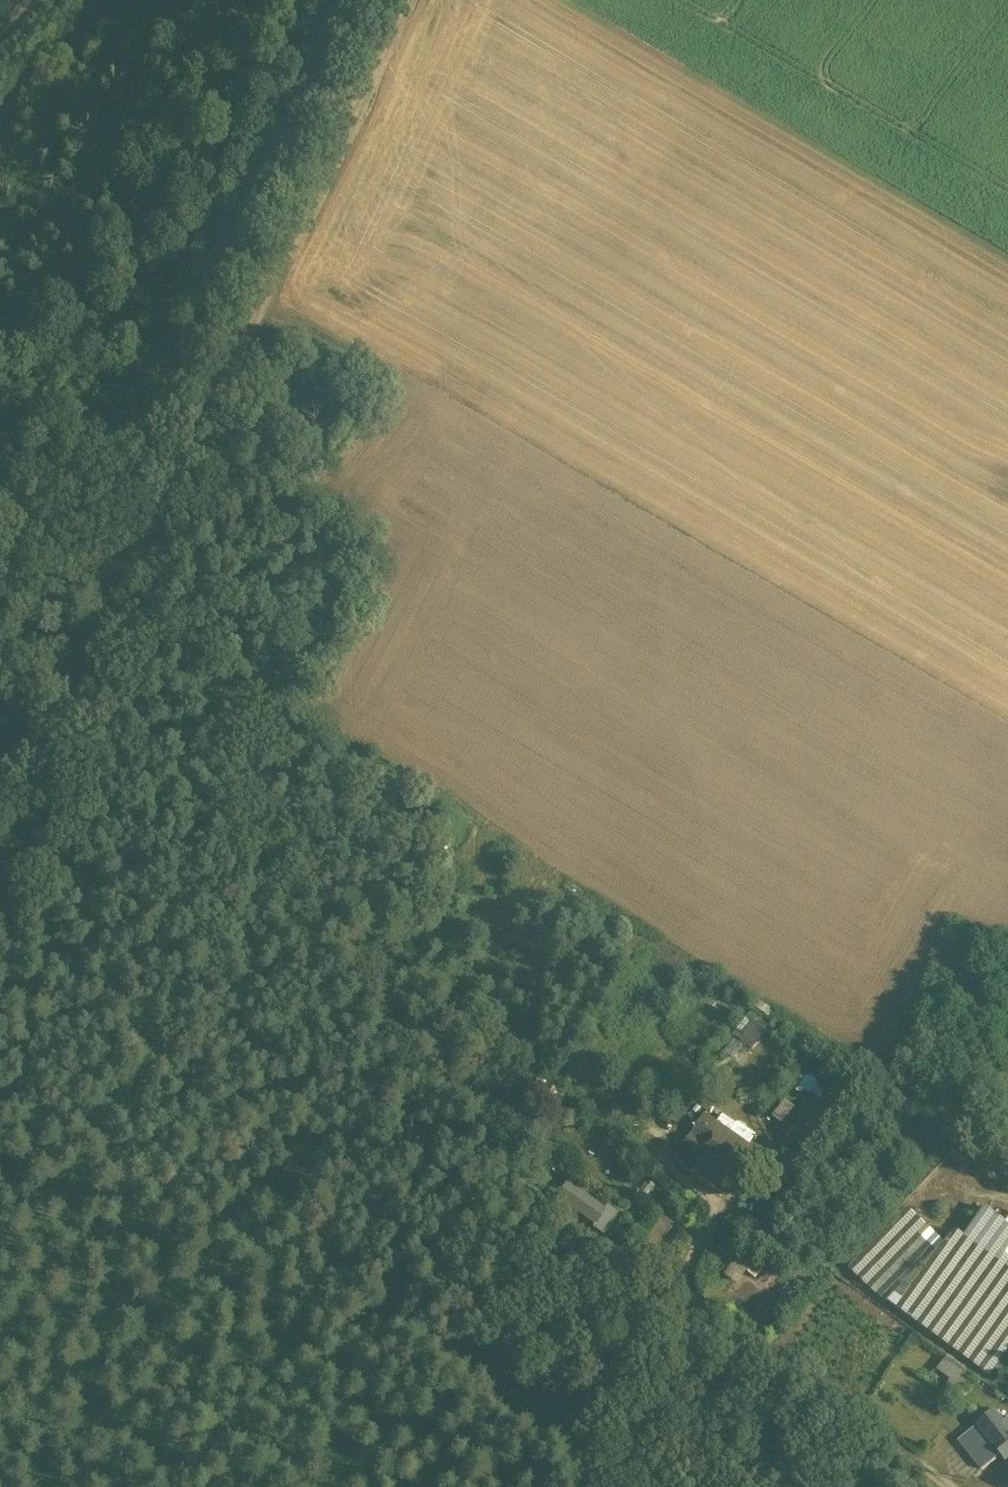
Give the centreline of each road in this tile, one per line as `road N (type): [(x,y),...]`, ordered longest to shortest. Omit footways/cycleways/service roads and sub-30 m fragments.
road 1 (track): [(415,0),(0,882)]

